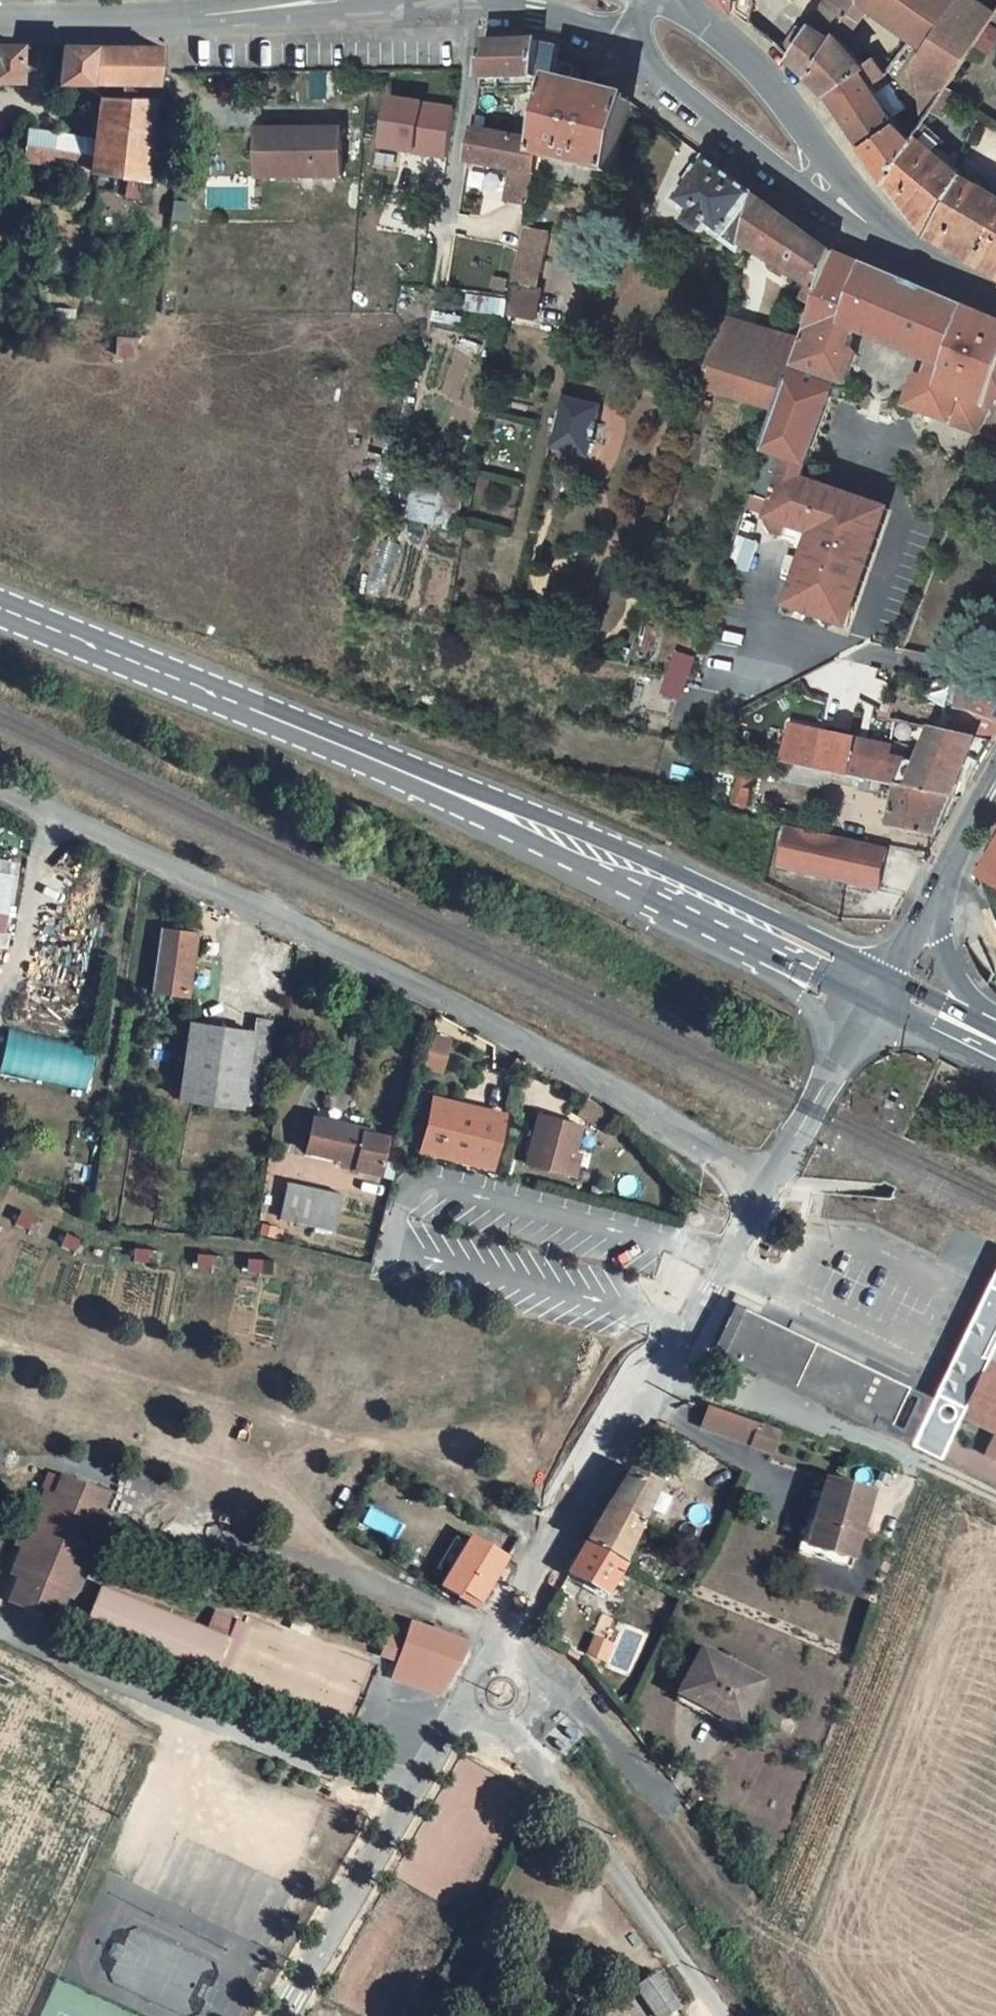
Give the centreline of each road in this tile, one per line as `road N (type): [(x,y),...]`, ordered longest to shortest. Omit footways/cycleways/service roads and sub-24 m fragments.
road 1 (residential): [(771,1184),(414,979),(0,784)]
road 2 (unclassified): [(771,1184),(513,1612),(497,1657)]
road 3 (primary): [(889,974),(505,797),(399,770)]
road 4 (primary): [(399,770),(490,822),(872,1004)]
road 5 (unclassified): [(191,18),(473,4),(534,10),(628,47)]
road 6 (primary): [(0,604),(399,770)]
road 7 (track): [(664,1358),(995,1500)]
road 8 (unclassified): [(470,1709),(448,1730),(286,2015)]
road 9 (unclassified): [(511,1730),(722,2015)]
road 10 (tertiary): [(864,221),(755,68),(674,0)]
road 11 (tertiary): [(628,47),(864,221)]
road 12 (unclassified): [(872,1004),(771,1184)]
road 13 (unclassified): [(0,19),(191,18)]
road 14 (tertiary): [(864,221),(906,255),(995,294)]
road 15 (primary): [(995,1022),(946,959),(937,889)]
road 16 (primary): [(872,1004),(995,1068)]
road 17 (primary): [(995,1032),(889,974)]

